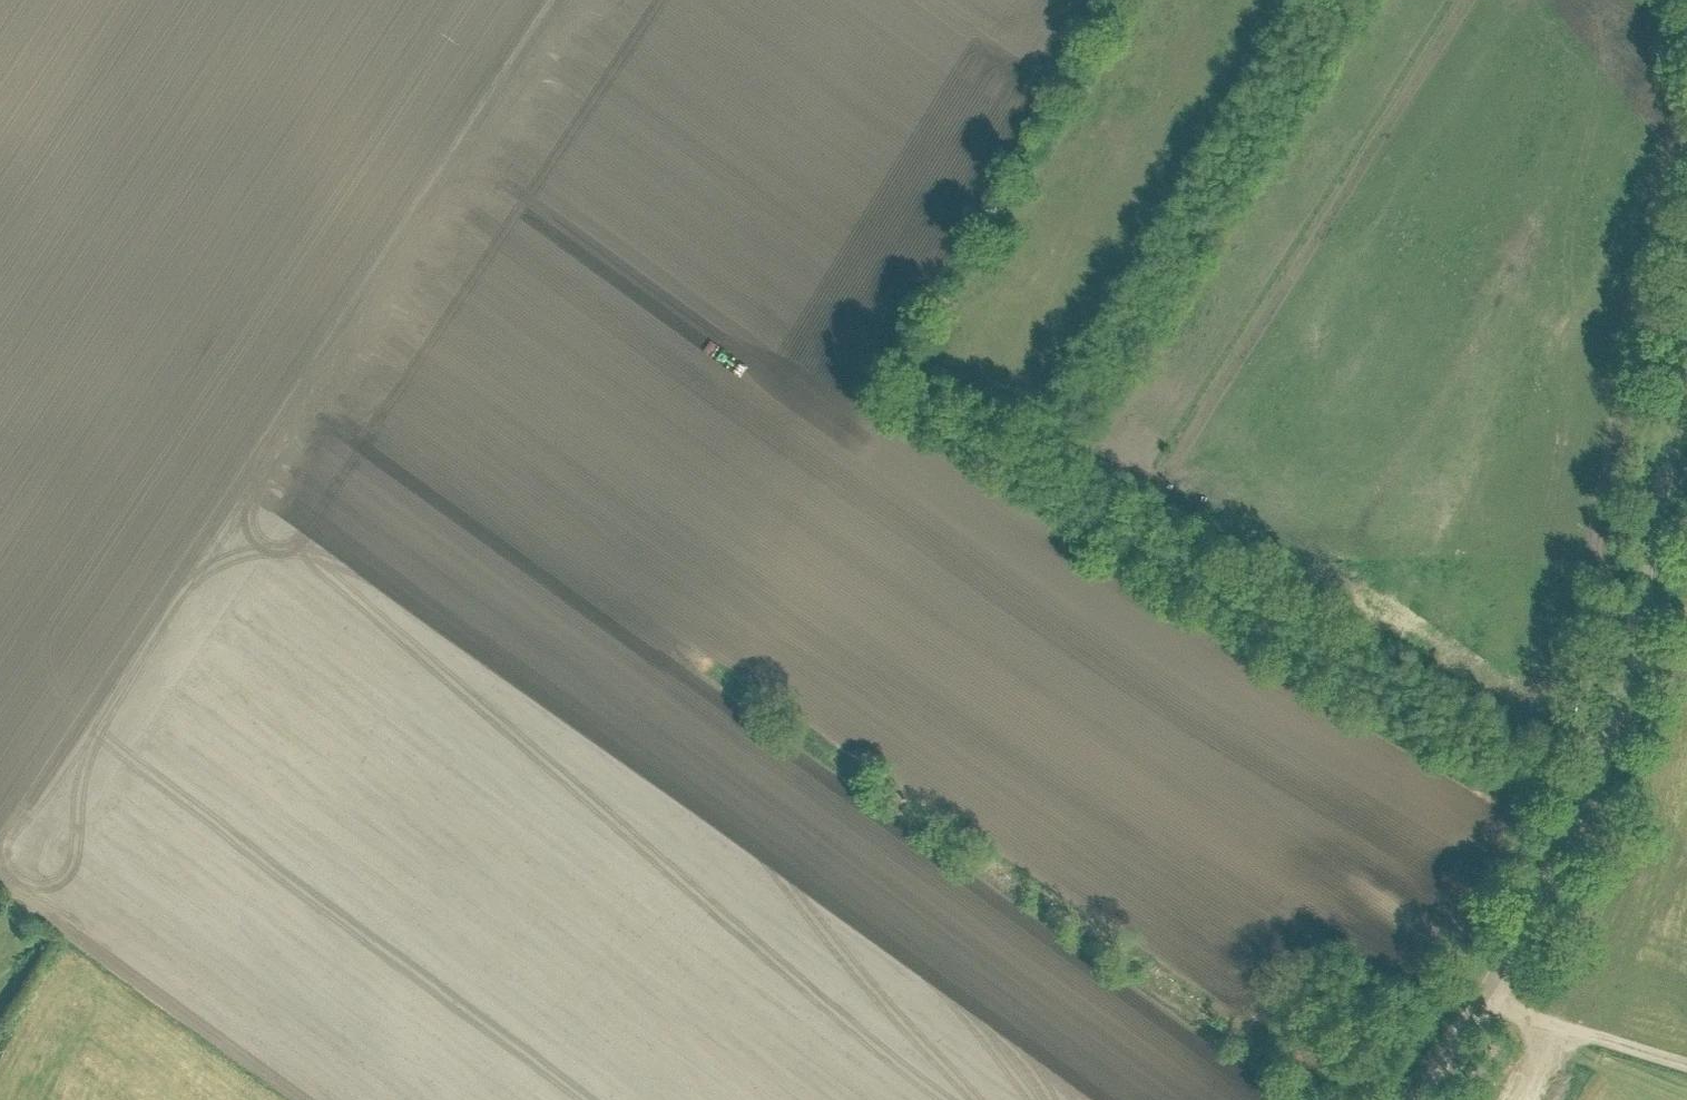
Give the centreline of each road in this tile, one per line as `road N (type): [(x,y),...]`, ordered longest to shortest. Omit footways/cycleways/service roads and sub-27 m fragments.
road 1 (unclassified): [(1411,1099),(1578,816),(1605,753),(1686,359)]
road 2 (track): [(1686,1063),(1472,995),(1427,938)]

